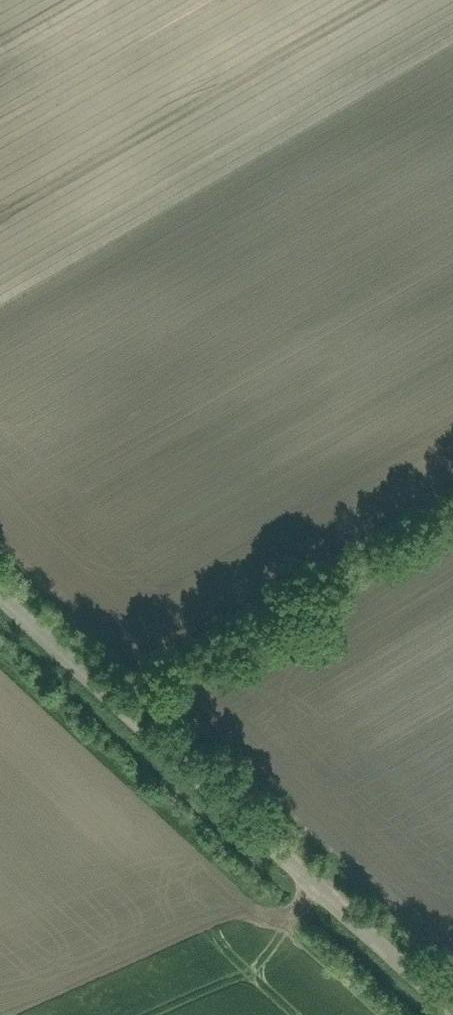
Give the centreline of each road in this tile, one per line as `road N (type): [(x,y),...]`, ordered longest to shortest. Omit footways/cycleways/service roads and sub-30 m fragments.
road 1 (unclassified): [(452,1011),(0,595)]

